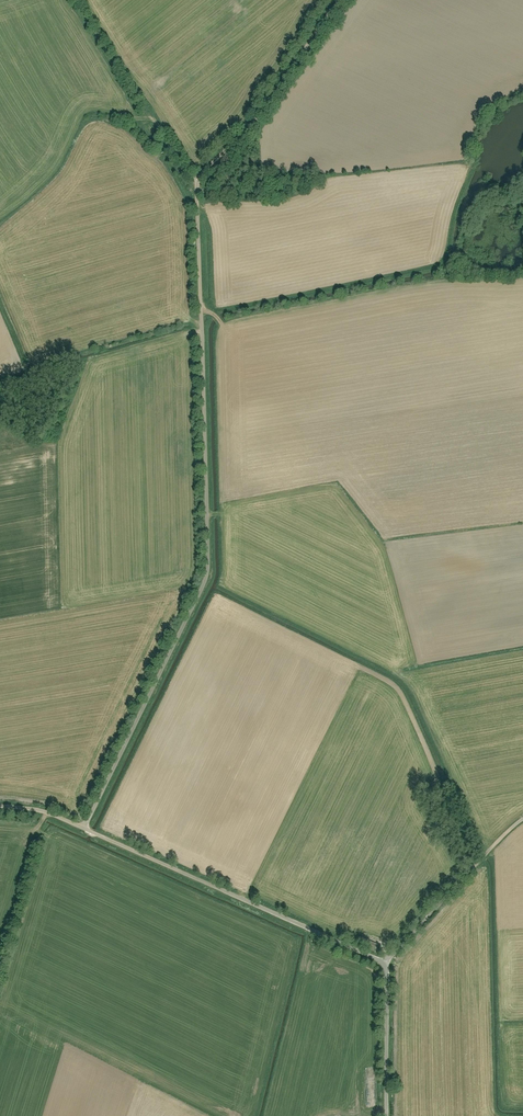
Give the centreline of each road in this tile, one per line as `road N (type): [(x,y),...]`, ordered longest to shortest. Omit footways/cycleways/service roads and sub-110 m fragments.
road 1 (unclassified): [(338,0),(263,107),(194,180),(201,587),(83,826)]
road 2 (unclassified): [(386,1115),(385,967),(83,826)]
road 3 (track): [(385,967),(522,811)]

